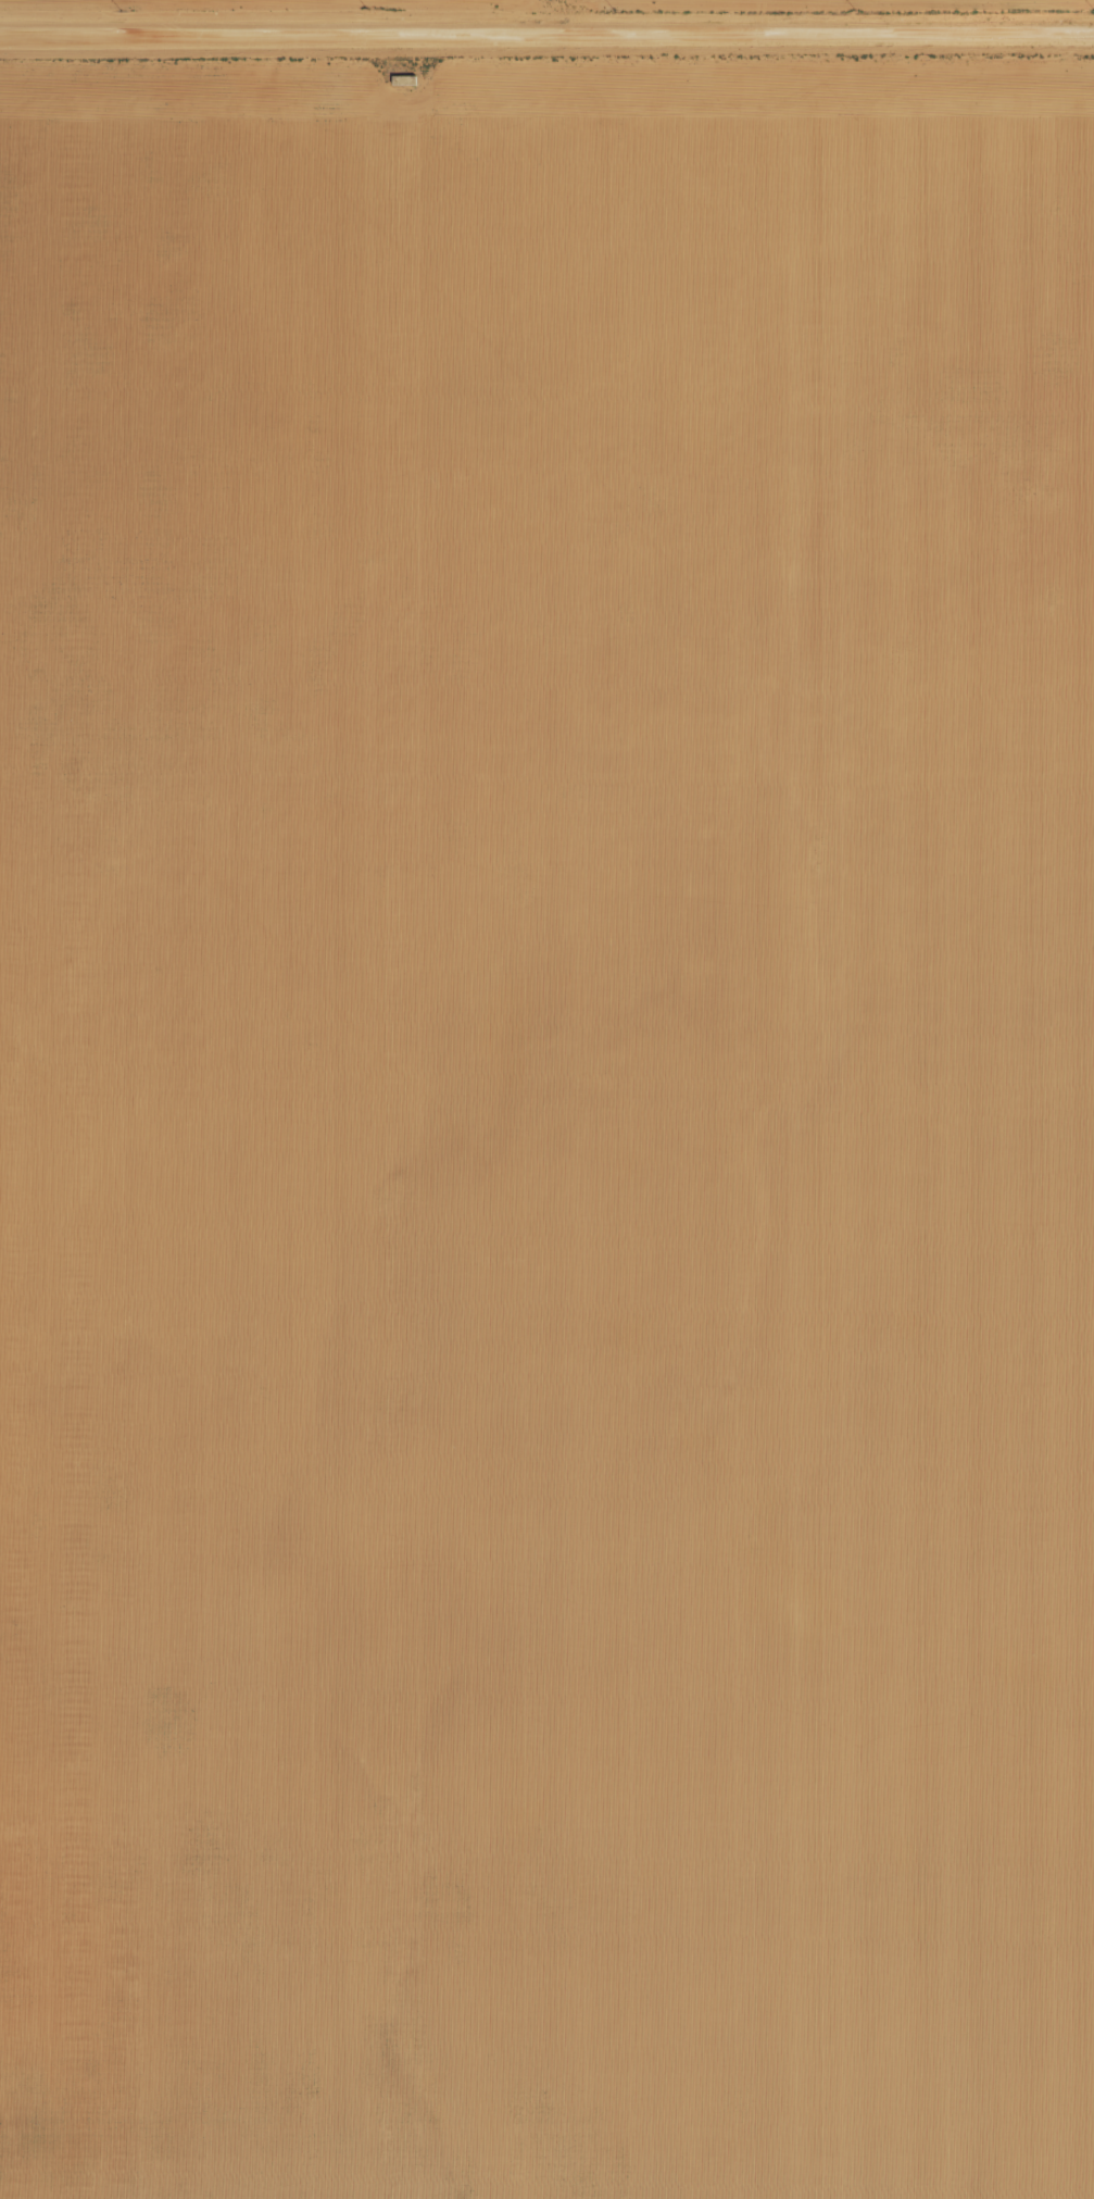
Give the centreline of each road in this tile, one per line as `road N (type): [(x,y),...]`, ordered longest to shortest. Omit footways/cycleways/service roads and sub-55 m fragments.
road 1 (residential): [(1093,10),(0,15)]

